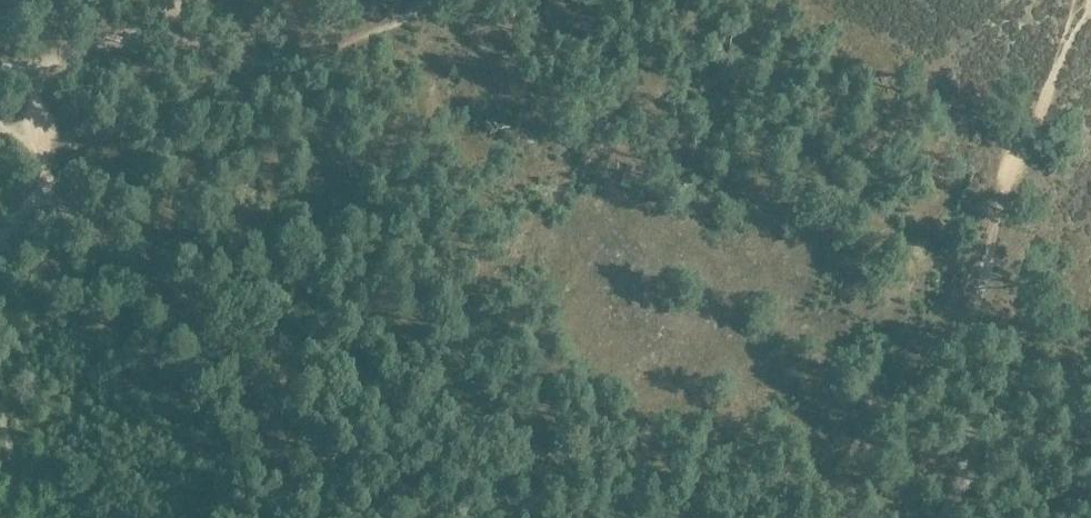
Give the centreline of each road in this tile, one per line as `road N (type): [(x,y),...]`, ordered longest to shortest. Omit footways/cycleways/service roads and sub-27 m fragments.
road 1 (track): [(423,0),(369,36),(286,67),(144,29),(116,37),(68,53),(40,86),(34,108),(42,193),(141,276),(226,394),(350,517)]

